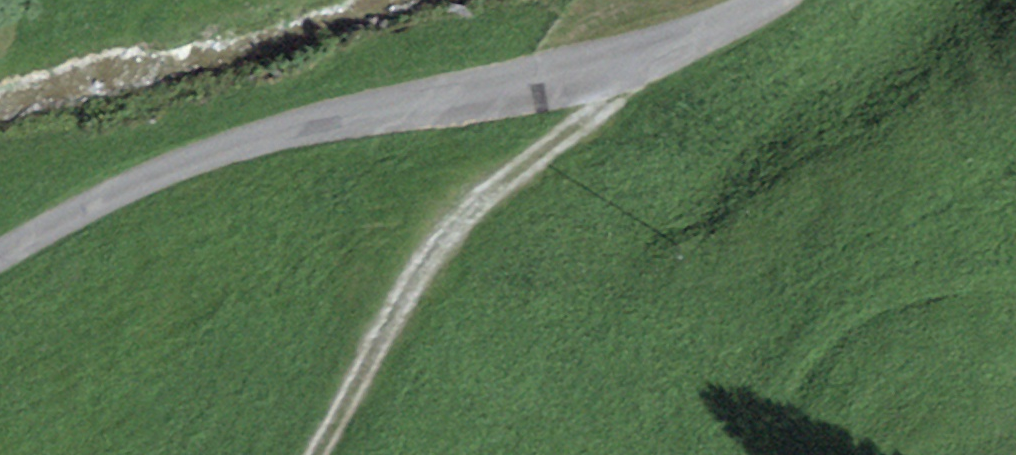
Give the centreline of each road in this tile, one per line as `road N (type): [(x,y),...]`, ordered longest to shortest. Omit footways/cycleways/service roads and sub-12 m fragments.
road 1 (unclassified): [(0,259),(165,173),(485,88),(656,53),(751,0)]
road 2 (track): [(656,53),(583,122),(472,203),(319,454)]

